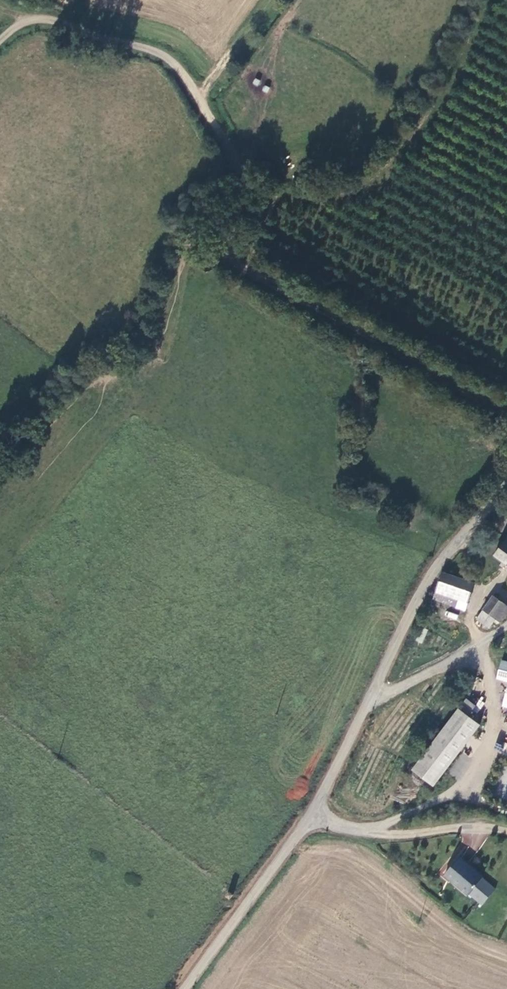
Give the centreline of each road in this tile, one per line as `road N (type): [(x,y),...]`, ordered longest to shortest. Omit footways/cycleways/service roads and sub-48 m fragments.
road 1 (unclassified): [(183,988),(309,818),(438,560),(506,484)]
road 2 (track): [(0,38),(28,19),(58,21),(176,68),(233,161),(237,196),(229,238),(239,264)]
road 3 (unclassified): [(239,264),(506,416)]

